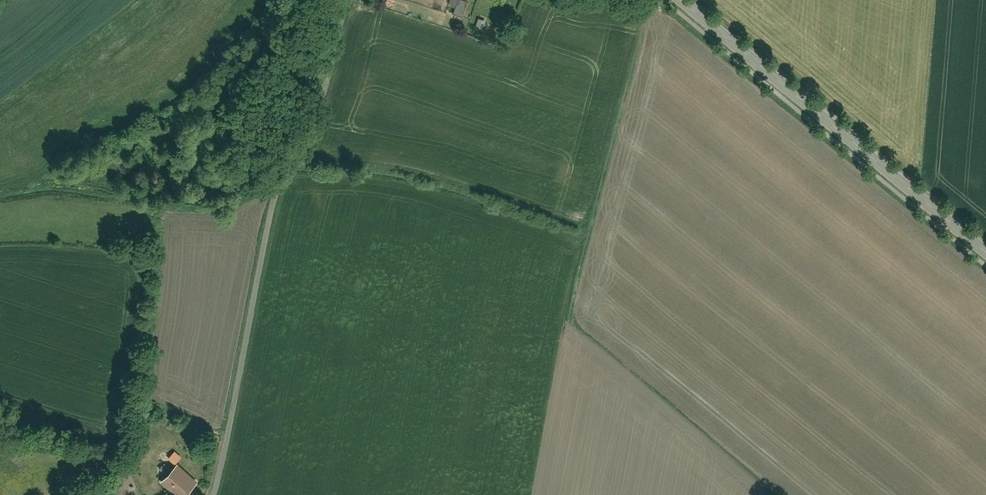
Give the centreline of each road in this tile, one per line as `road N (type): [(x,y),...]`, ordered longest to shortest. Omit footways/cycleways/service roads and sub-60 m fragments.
road 1 (residential): [(211,494),(283,156),(341,0)]
road 2 (tertiary): [(681,0),(985,254)]

